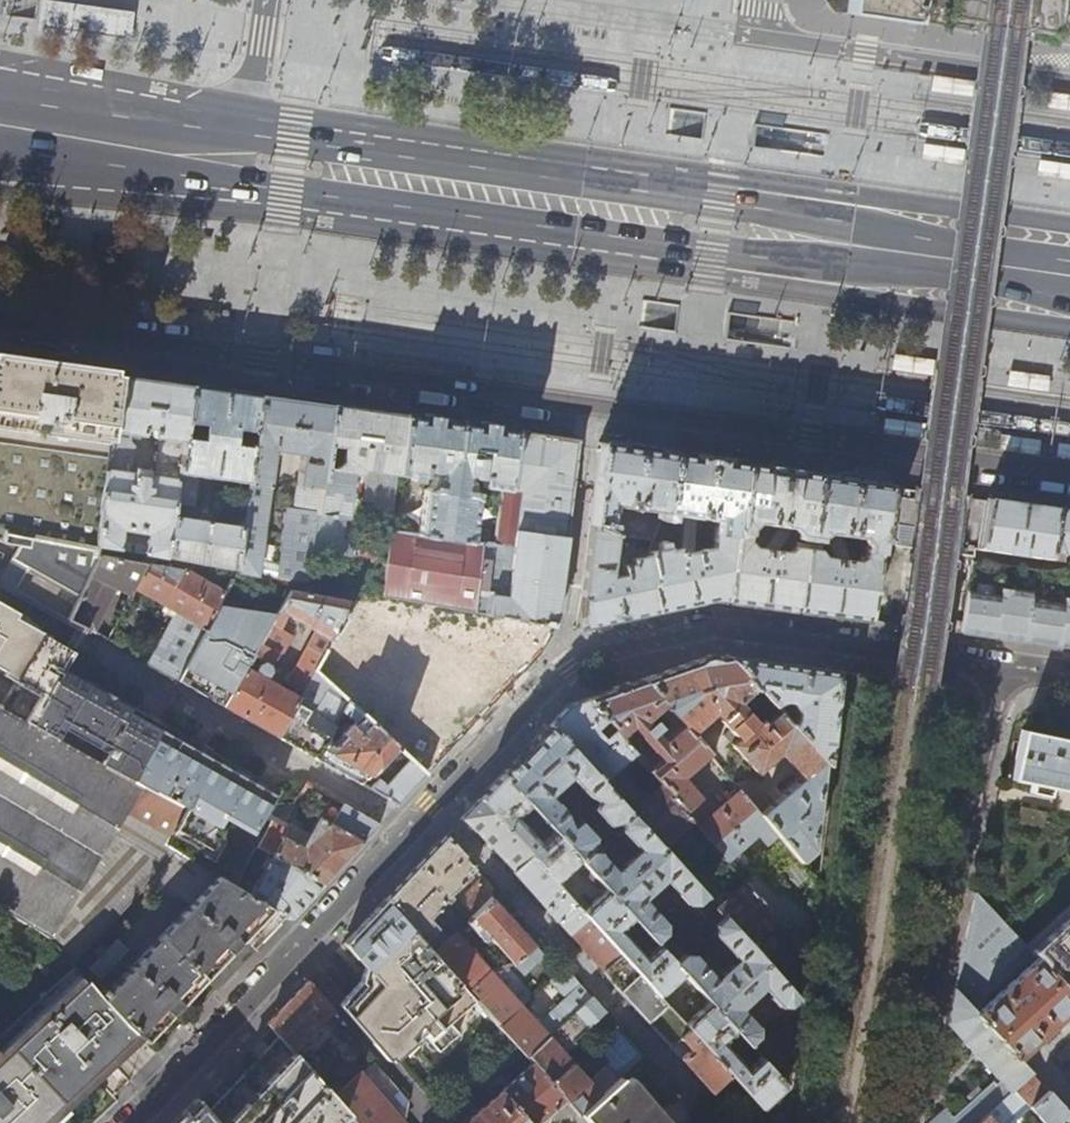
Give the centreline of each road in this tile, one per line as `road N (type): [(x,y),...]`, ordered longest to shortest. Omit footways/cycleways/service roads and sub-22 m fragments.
road 1 (residential): [(0,323),(1069,474)]
road 2 (primary): [(0,162),(1069,309)]
road 3 (primary): [(1069,244),(251,129)]
road 4 (residential): [(433,808),(568,669),(600,652),(712,626),(1003,670)]
road 5 (residential): [(1003,670),(904,1122)]
road 6 (residential): [(130,1122),(414,829)]
road 7 (residential): [(696,1094),(433,808)]
road 8 (residential): [(88,649),(414,829)]
road 9 (residential): [(1069,80),(753,36),(758,0)]
road 10 (primary): [(251,129),(0,93)]
road 11 (residential): [(268,0),(251,129)]

